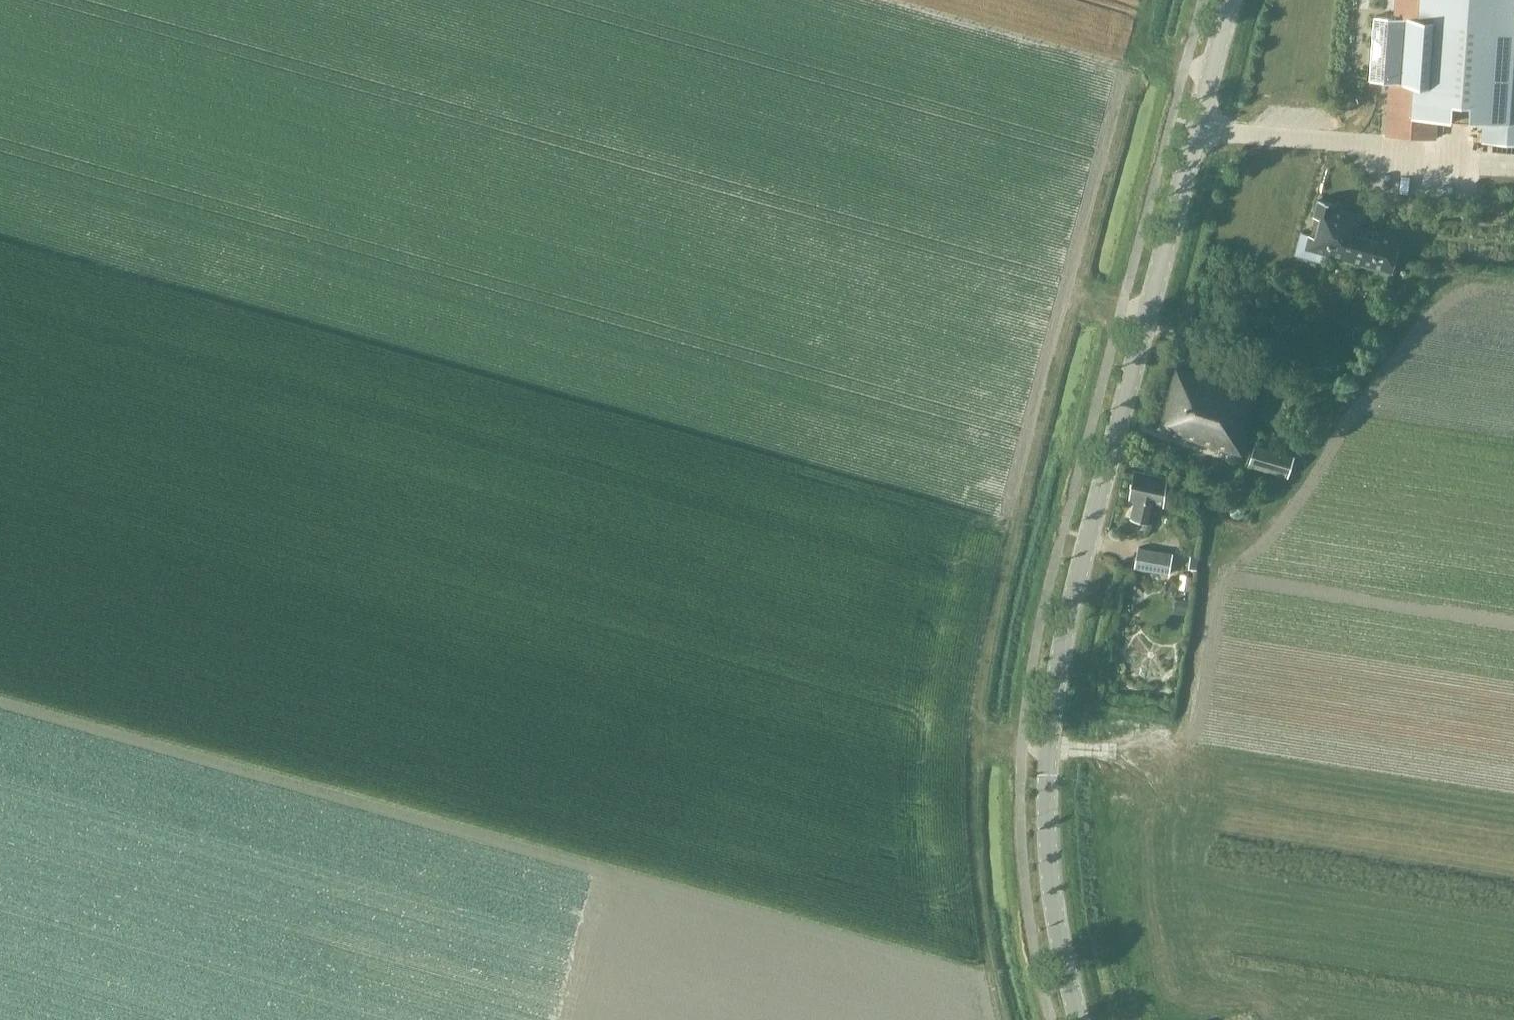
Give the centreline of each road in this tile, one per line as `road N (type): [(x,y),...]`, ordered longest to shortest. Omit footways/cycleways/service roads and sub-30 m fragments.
road 1 (tertiary): [(1080,1019),(1050,895),(1045,808),(1054,703),(1099,494),(1229,0)]

